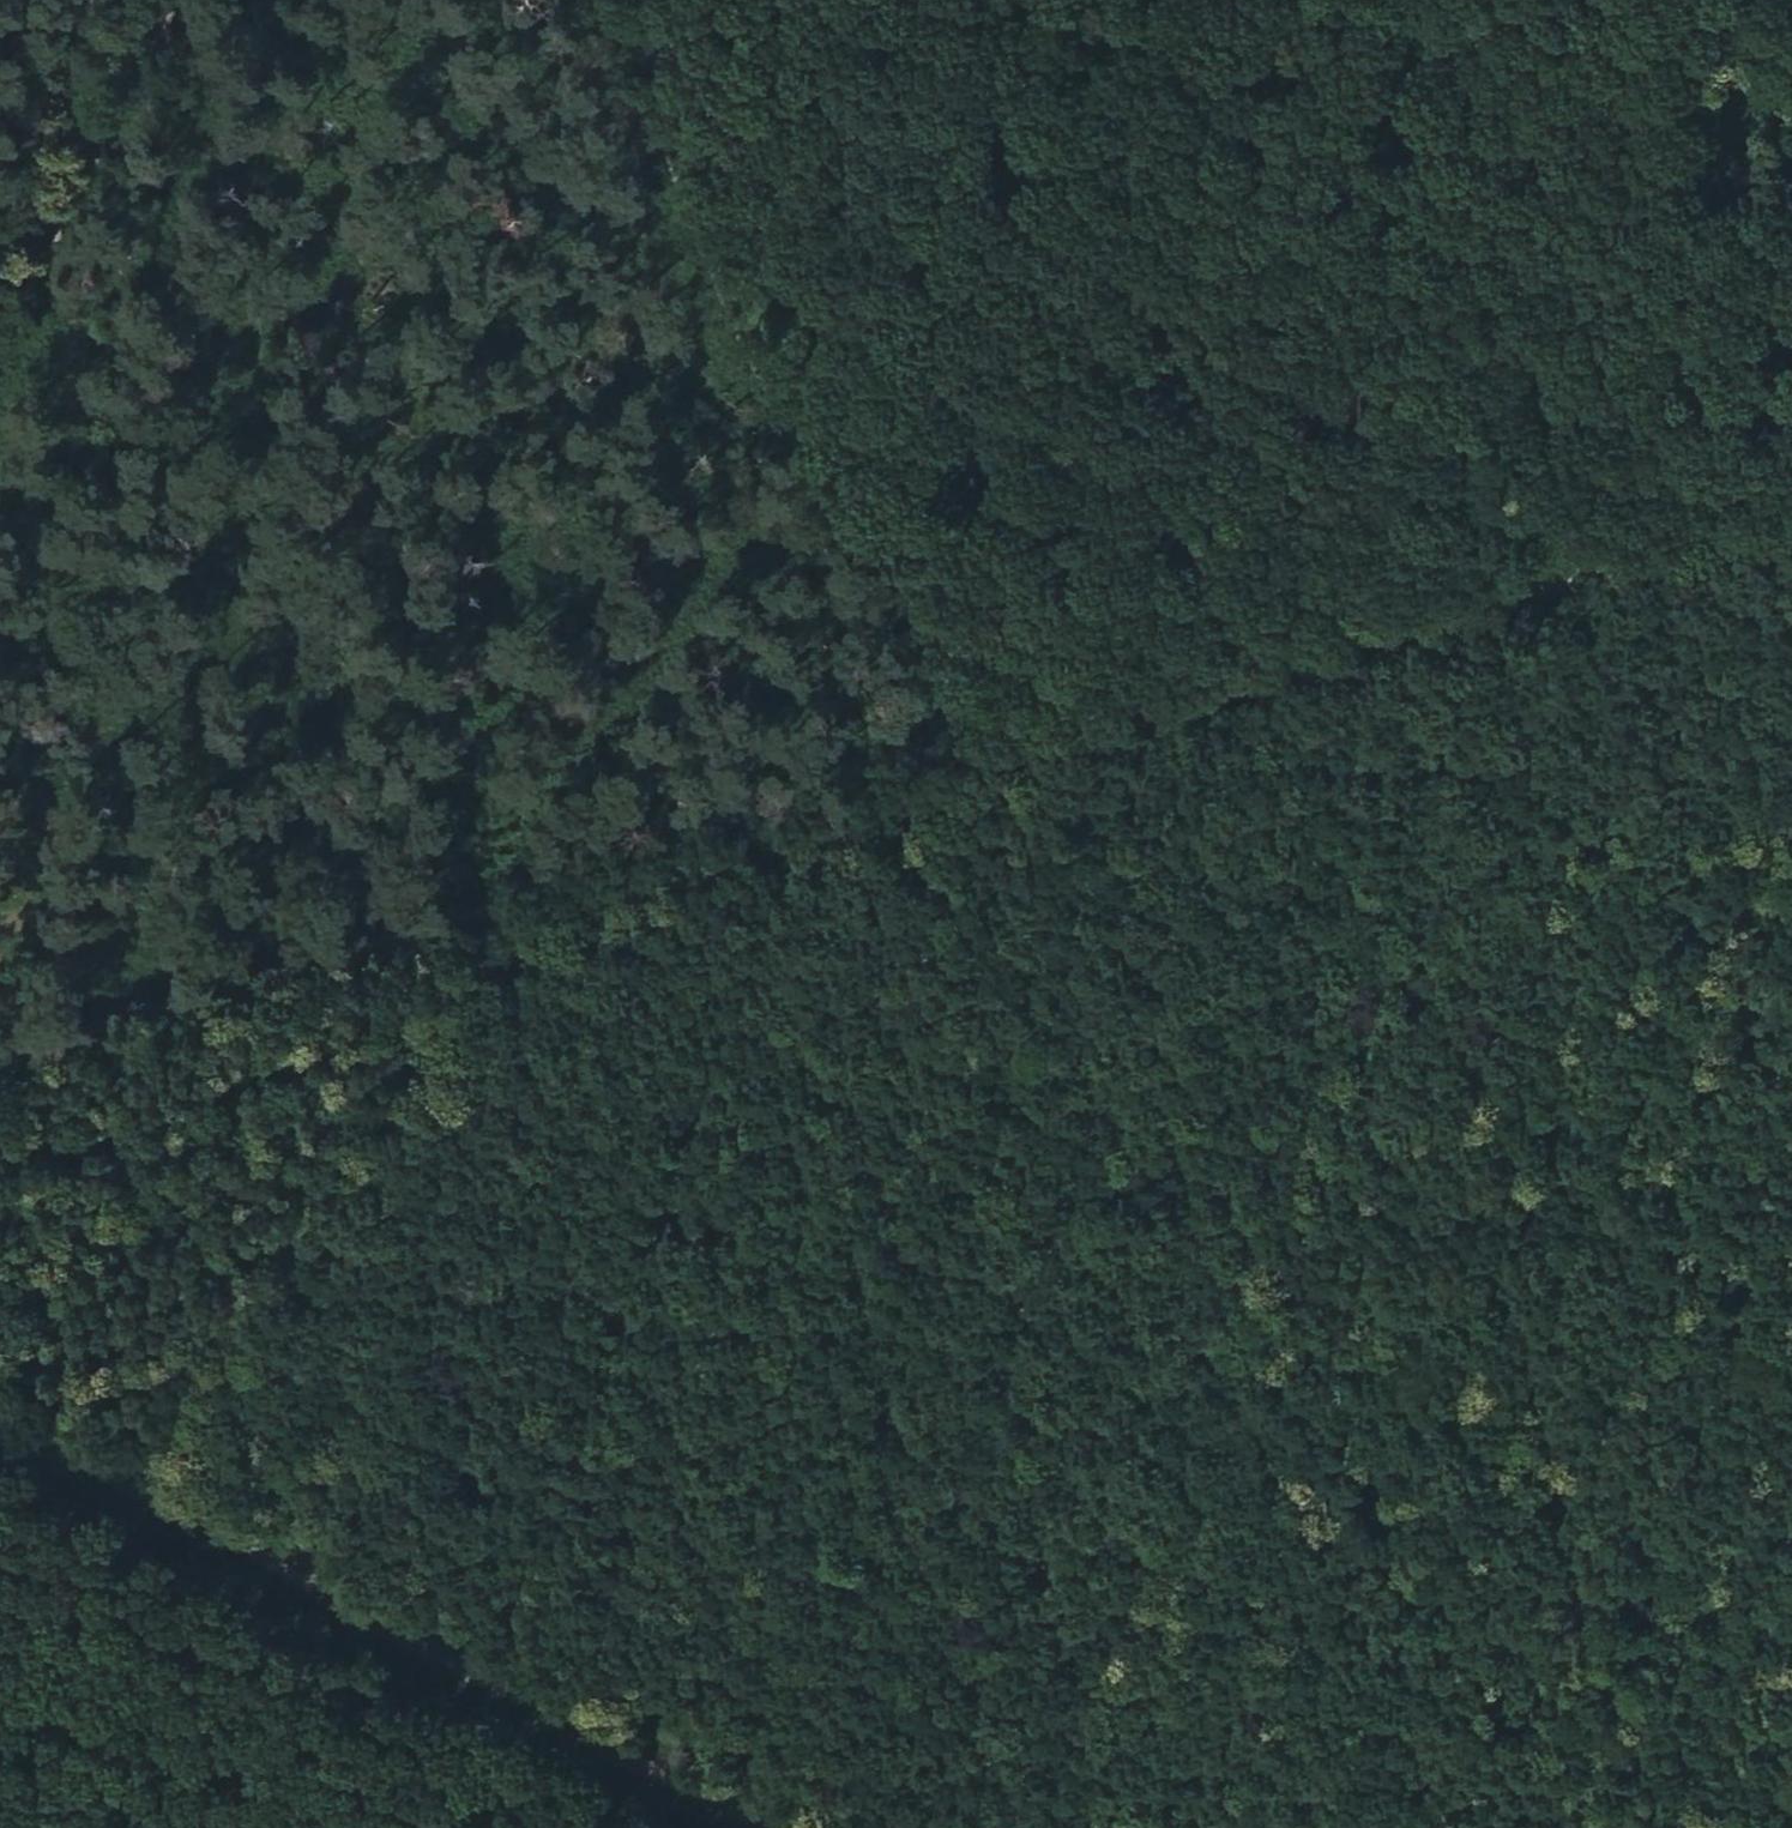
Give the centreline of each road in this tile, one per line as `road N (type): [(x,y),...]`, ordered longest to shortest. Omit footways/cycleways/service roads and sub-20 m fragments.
road 1 (track): [(0,1410),(768,1827)]

